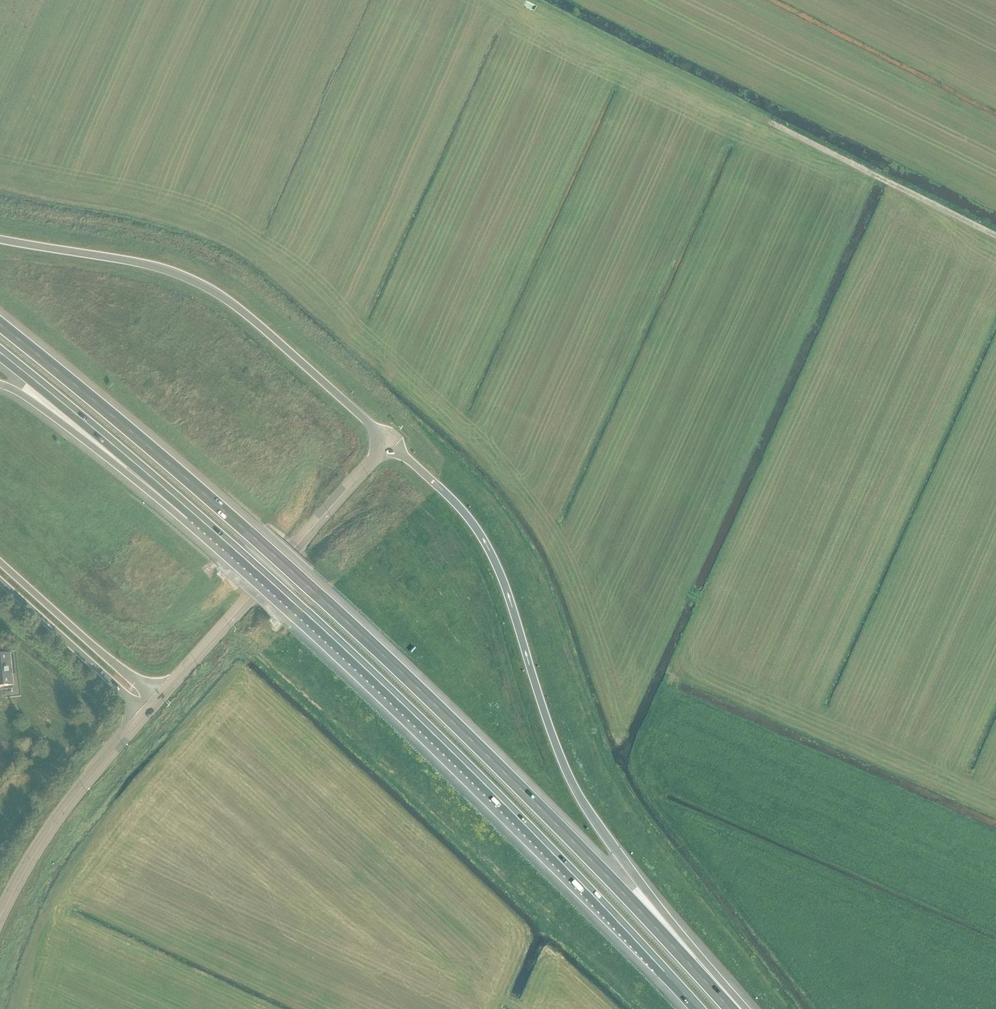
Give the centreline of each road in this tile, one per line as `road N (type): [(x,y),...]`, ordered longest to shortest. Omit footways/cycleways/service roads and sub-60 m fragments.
road 1 (motorway): [(729,1008),(581,850),(372,645),(0,325)]
road 2 (motorway): [(192,512),(486,786),(696,1008)]
road 3 (motorway): [(737,1008),(585,807),(483,540),(444,492),(387,443)]
road 4 (motorway): [(387,443),(271,335),(193,282),(0,240)]
road 5 (primary): [(157,701),(387,443)]
road 6 (track): [(995,236),(758,118)]
road 7 (motorway): [(0,353),(192,512)]
road 8 (primary): [(0,914),(45,836),(146,713)]
road 9 (motorway): [(0,384),(192,512)]
road 10 (motorway): [(157,701),(0,562)]
road 11 (motorway): [(0,581),(146,713)]

